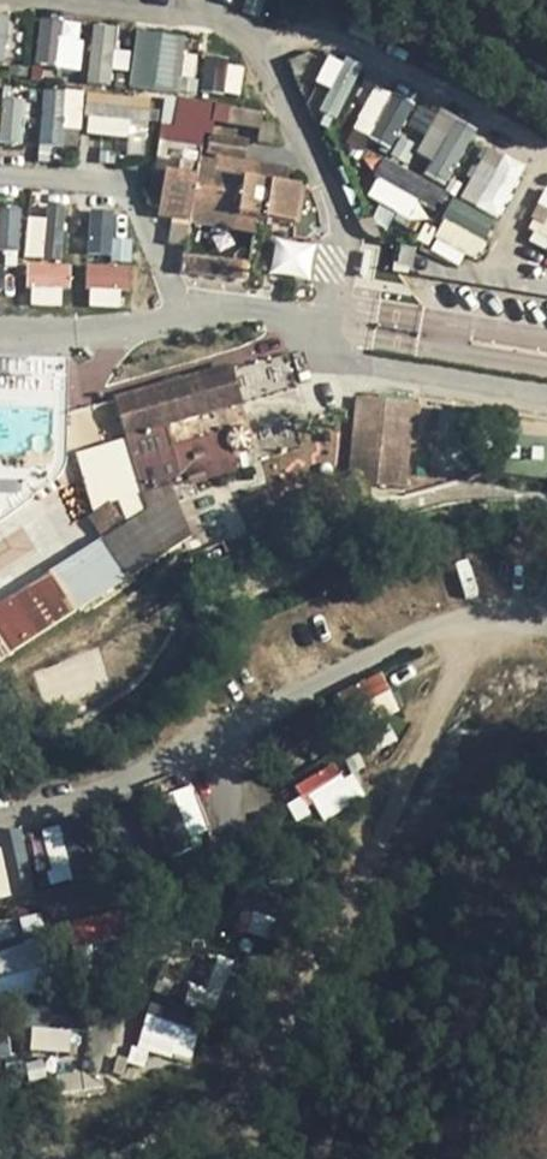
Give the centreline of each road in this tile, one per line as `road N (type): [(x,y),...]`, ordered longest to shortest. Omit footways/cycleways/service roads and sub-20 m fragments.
road 1 (primary): [(546,80),(403,0)]

